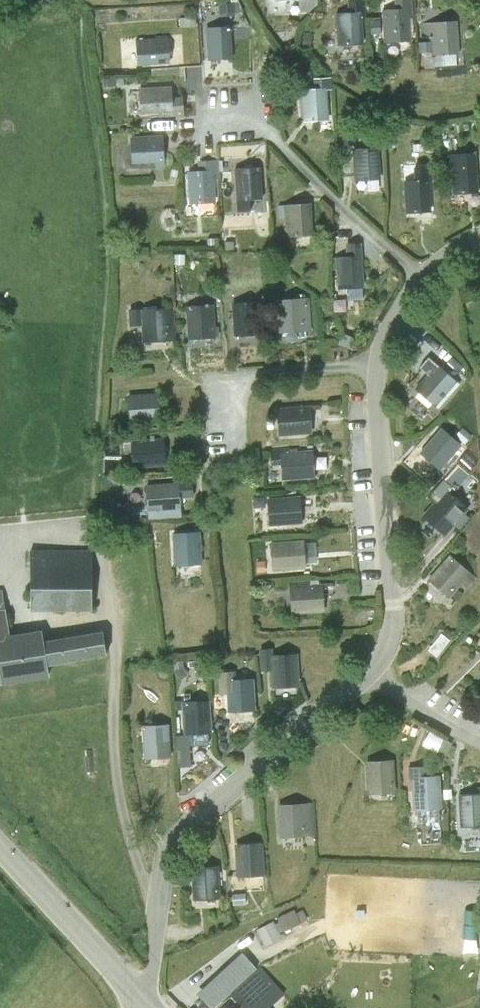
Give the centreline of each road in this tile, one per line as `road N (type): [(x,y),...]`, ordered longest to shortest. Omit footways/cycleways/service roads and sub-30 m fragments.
road 1 (residential): [(156,942),(120,817),(98,532)]
road 2 (residential): [(156,942),(174,852),(372,684)]
road 3 (residential): [(372,684),(387,663),(396,614),(378,376)]
road 4 (residential): [(426,280),(268,140),(220,117)]
road 5 (tertiary): [(0,864),(134,1007)]
road 6 (residential): [(378,376),(252,386),(232,405),(231,432)]
road 7 (residential): [(372,684),(479,754)]

